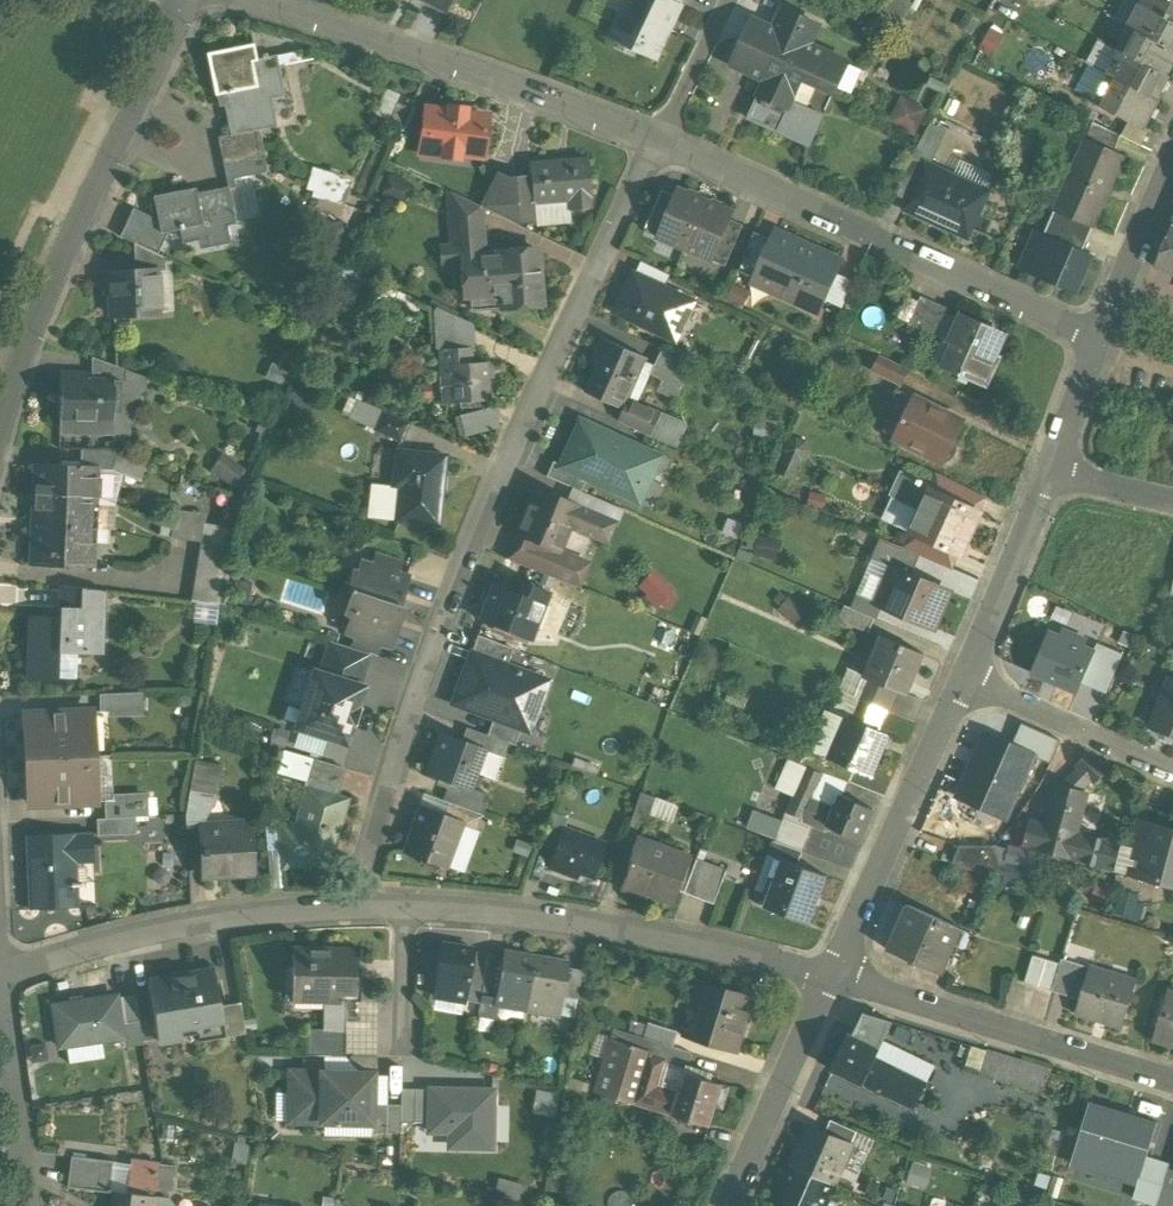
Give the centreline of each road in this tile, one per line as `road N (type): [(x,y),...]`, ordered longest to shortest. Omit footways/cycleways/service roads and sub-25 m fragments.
road 1 (residential): [(658,144),(462,559),(392,775),(360,906)]
road 2 (residential): [(1104,342),(658,144)]
road 3 (residential): [(185,0),(23,339),(0,422)]
road 4 (residential): [(658,144),(251,0)]
road 5 (residential): [(406,906),(618,929),(831,977)]
road 6 (residential): [(0,977),(137,935),(360,906)]
road 7 (residential): [(1172,1081),(831,977)]
road 8 (residential): [(965,675),(831,977)]
road 9 (residential): [(831,977),(731,1205)]
road 10 (residential): [(965,675),(1172,769)]
road 11 (residential): [(1054,469),(965,675)]
road 12 (residential): [(0,1019),(28,1205)]
road 13 (residential): [(1172,182),(1104,342)]
road 14 (residential): [(727,0),(658,144)]
road 15 (residential): [(1104,342),(1054,469)]
road 16 (residential): [(401,1030),(406,906)]
road 17 (residential): [(1054,469),(1172,497)]

